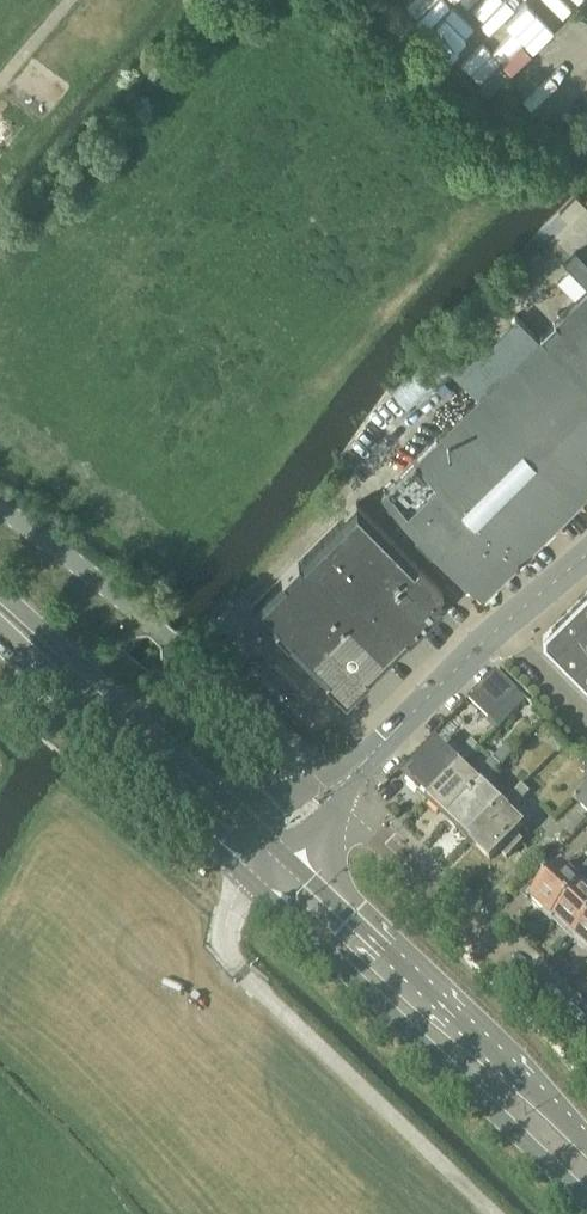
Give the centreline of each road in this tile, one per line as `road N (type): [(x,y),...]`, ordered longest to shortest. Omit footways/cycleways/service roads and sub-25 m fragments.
road 1 (secondary): [(249,880),(586,1202)]
road 2 (residential): [(333,792),(179,645),(0,508)]
road 3 (secondary): [(586,1141),(278,849)]
road 4 (secondary): [(278,849),(0,592)]
road 5 (residential): [(586,1040),(333,792)]
road 6 (secondary): [(0,643),(249,880)]
road 7 (unclassified): [(333,792),(496,633),(586,560)]

